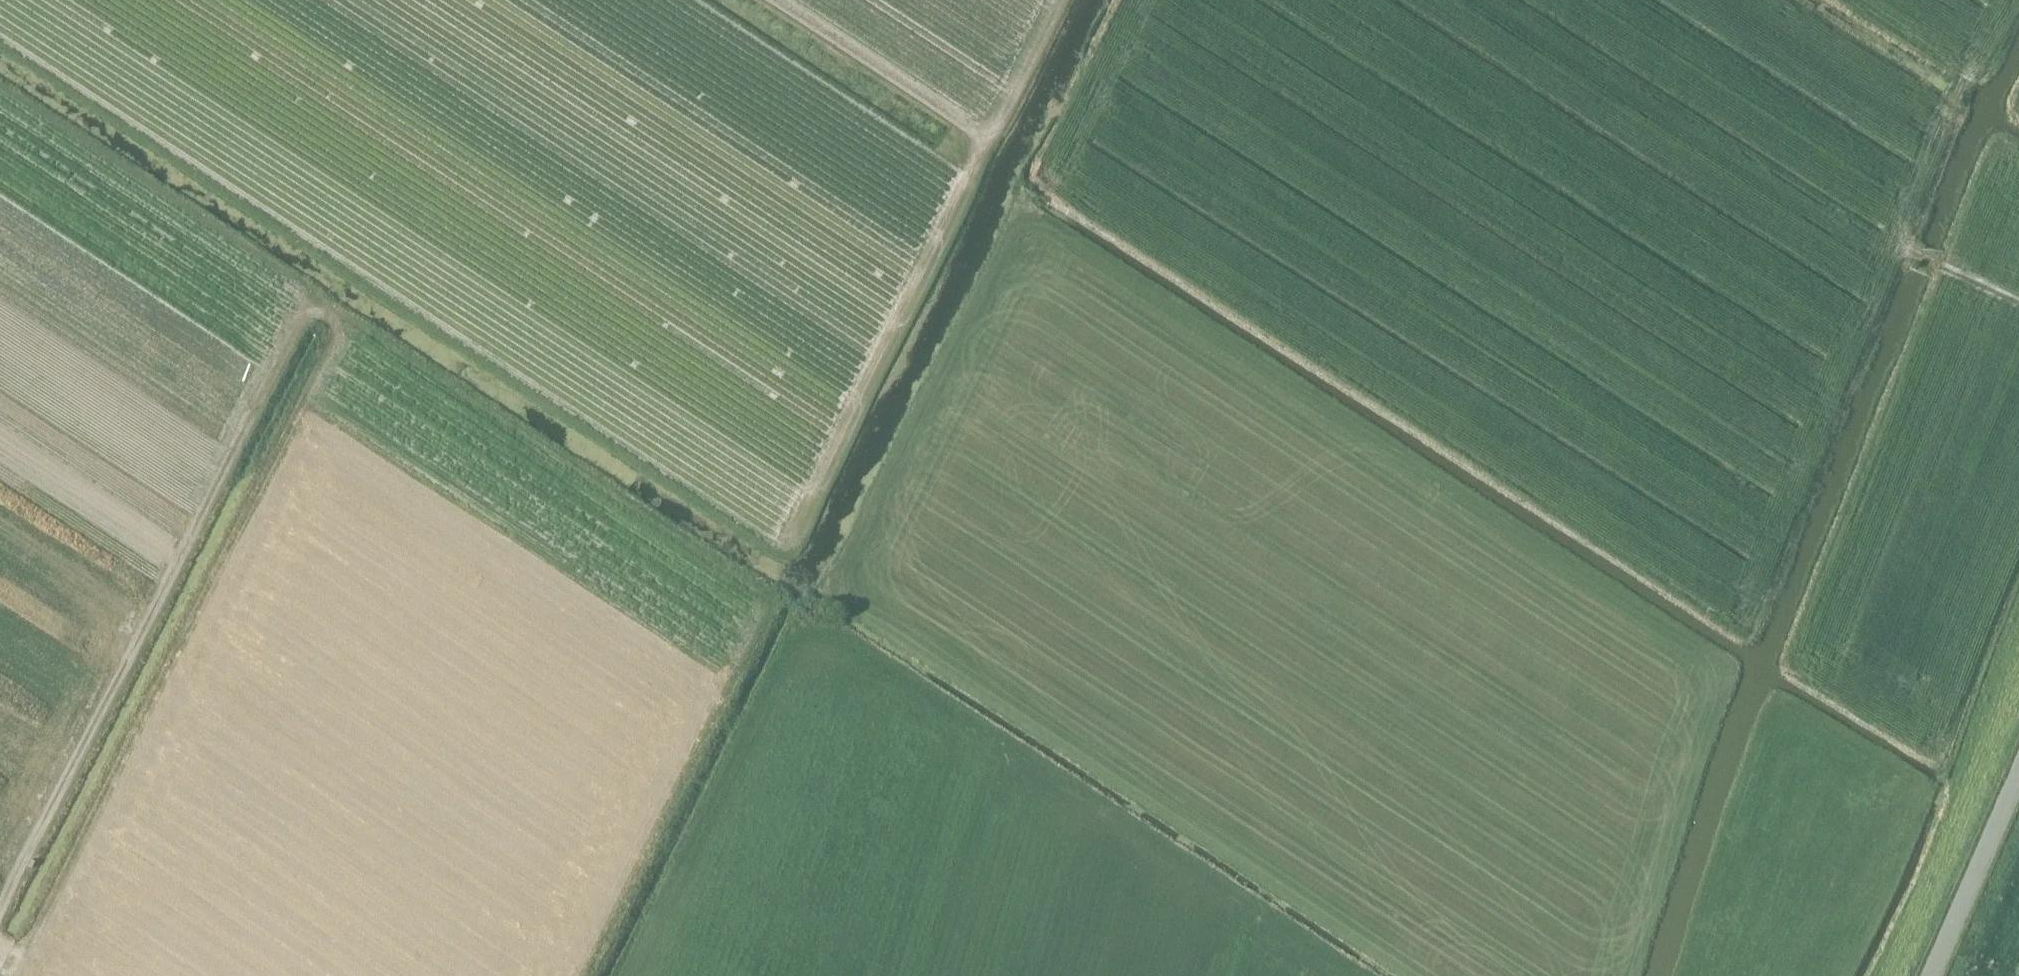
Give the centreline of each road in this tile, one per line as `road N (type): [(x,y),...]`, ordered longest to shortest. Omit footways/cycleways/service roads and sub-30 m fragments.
road 1 (track): [(306,313),(0,912)]
road 2 (track): [(1963,74),(1896,252),(2018,308)]
road 3 (unclassified): [(1932,975),(2018,777)]

